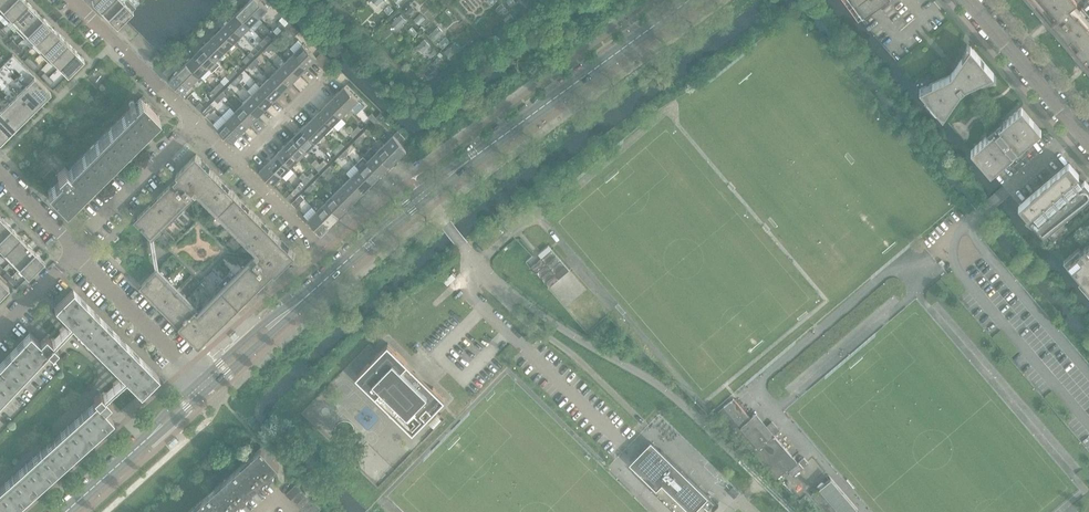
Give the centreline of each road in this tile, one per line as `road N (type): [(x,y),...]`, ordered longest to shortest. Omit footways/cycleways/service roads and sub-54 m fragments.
road 1 (tertiary): [(462,164),(688,0)]
road 2 (tertiary): [(1088,141),(968,0)]
road 3 (residential): [(199,381),(78,249)]
road 4 (residential): [(78,249),(196,124)]
road 5 (residential): [(196,124),(79,6)]
road 6 (residential): [(241,165),(326,80)]

